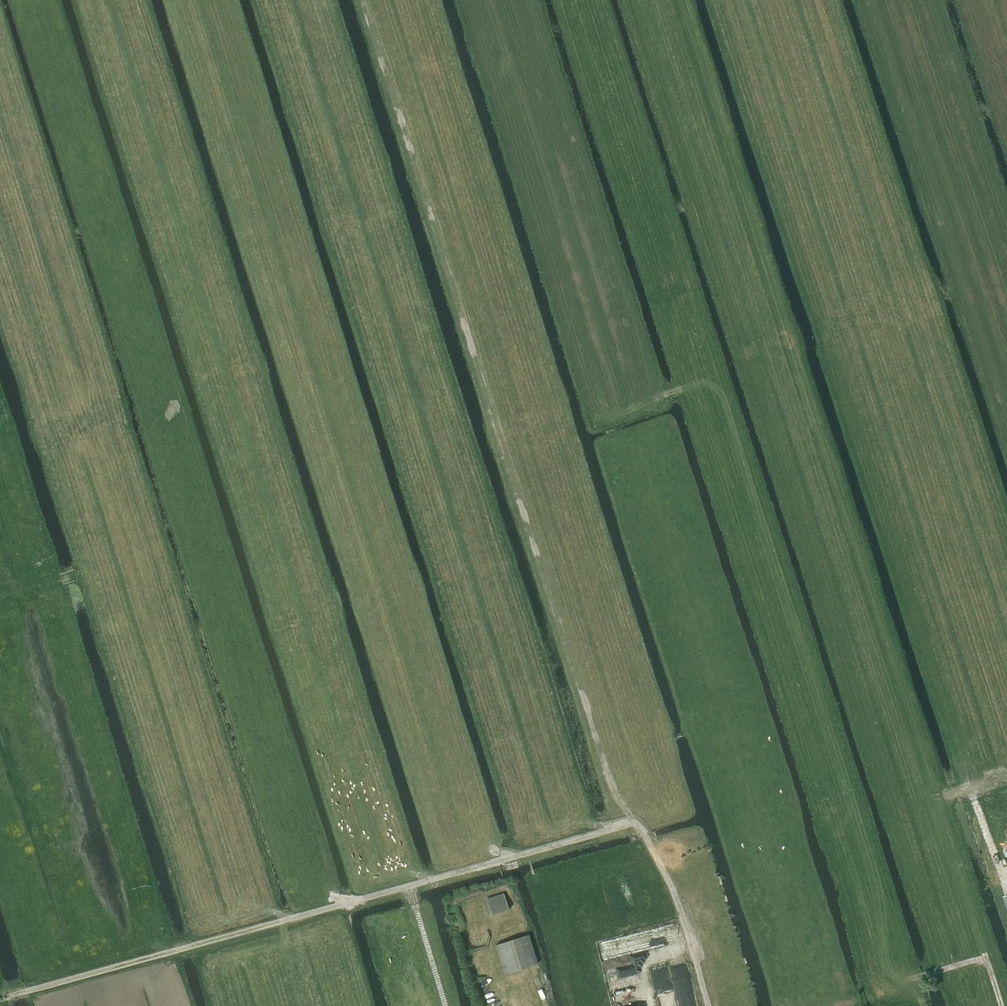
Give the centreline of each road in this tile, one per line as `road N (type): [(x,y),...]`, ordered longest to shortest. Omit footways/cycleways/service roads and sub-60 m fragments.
road 1 (track): [(645,1005),(630,950),(687,936),(671,885),(643,831),(629,824),(281,922)]
road 2 (track): [(445,1005),(409,886)]

